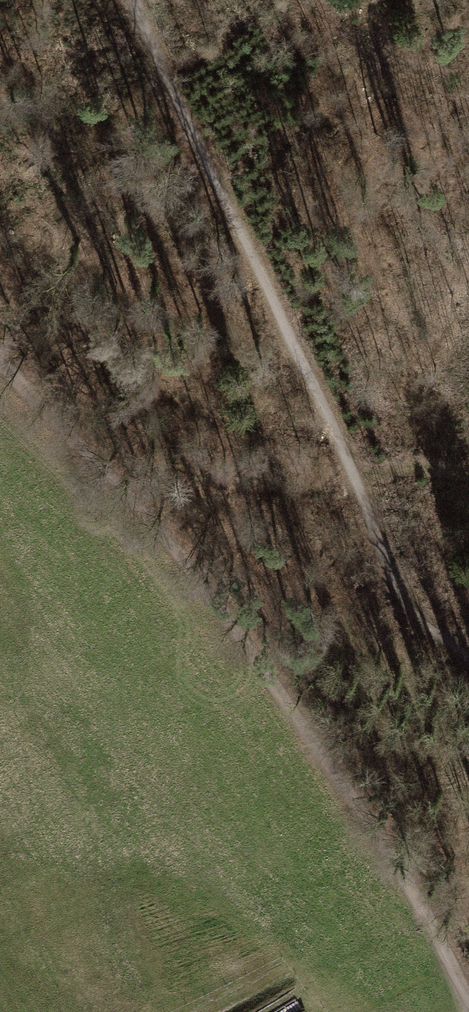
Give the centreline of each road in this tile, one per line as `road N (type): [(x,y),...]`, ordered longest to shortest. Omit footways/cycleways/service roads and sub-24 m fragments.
road 1 (track): [(0,351),(212,588),(432,919),(468,993)]
road 2 (track): [(468,681),(417,637),(132,0)]

